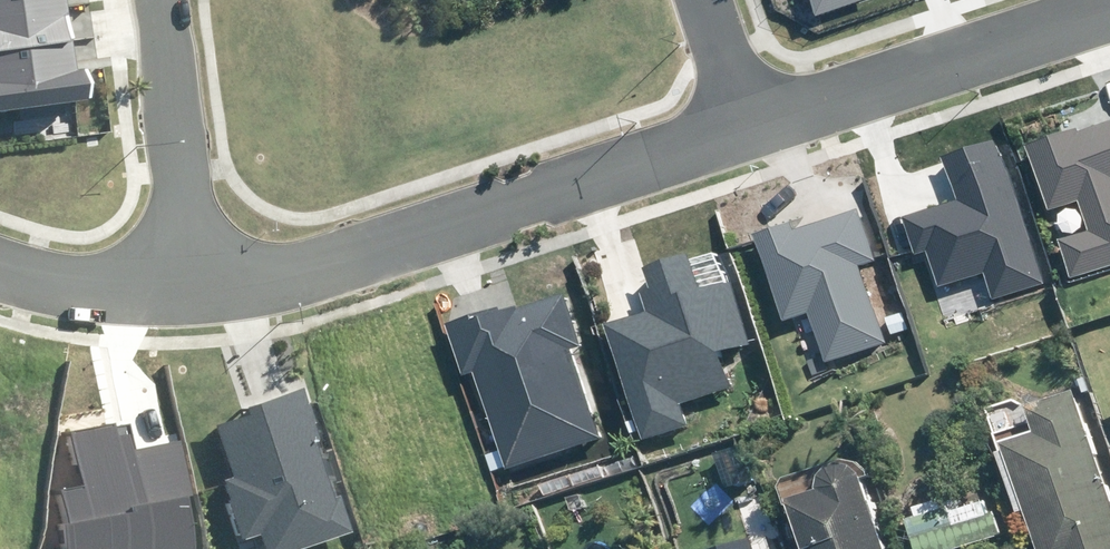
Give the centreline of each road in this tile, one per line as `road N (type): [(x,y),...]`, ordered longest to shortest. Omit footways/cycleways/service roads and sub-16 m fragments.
road 1 (residential): [(201,286),(352,254),(737,124)]
road 2 (residential): [(737,124),(1109,0)]
road 3 (residential): [(156,0),(201,286)]
road 4 (residential): [(0,261),(113,289),(201,286)]
road 5 (residential): [(737,124),(697,0)]

